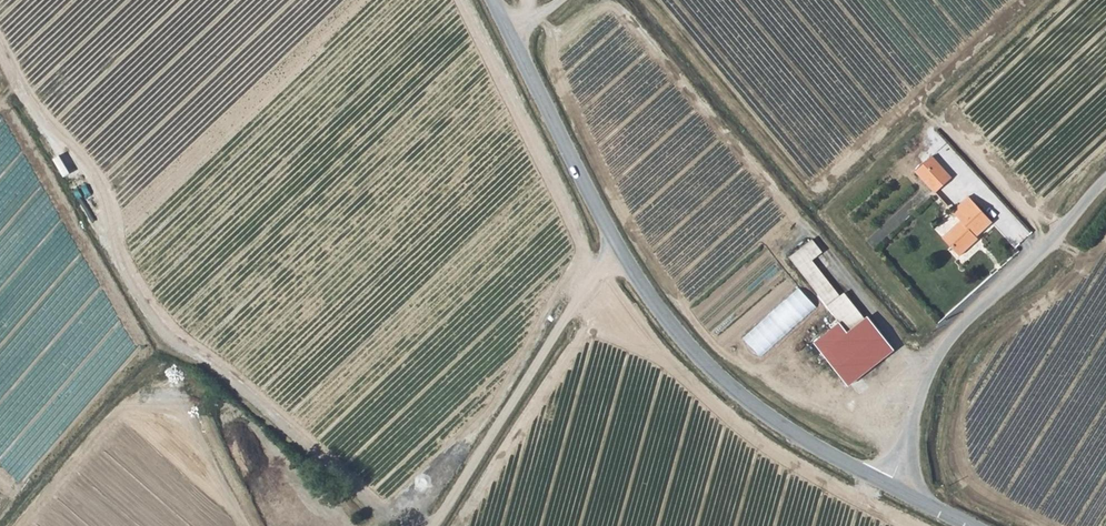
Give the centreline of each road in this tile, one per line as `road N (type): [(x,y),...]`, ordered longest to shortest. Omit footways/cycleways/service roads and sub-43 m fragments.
road 1 (track): [(0,52),(15,82),(108,173),(101,231),(163,335),(409,525)]
road 2 (tertiary): [(887,486),(755,408),(691,353),(618,251),(495,0)]
road 3 (unclassified): [(887,486),(950,343),(1105,190)]
road 4 (track): [(431,525),(618,251)]

